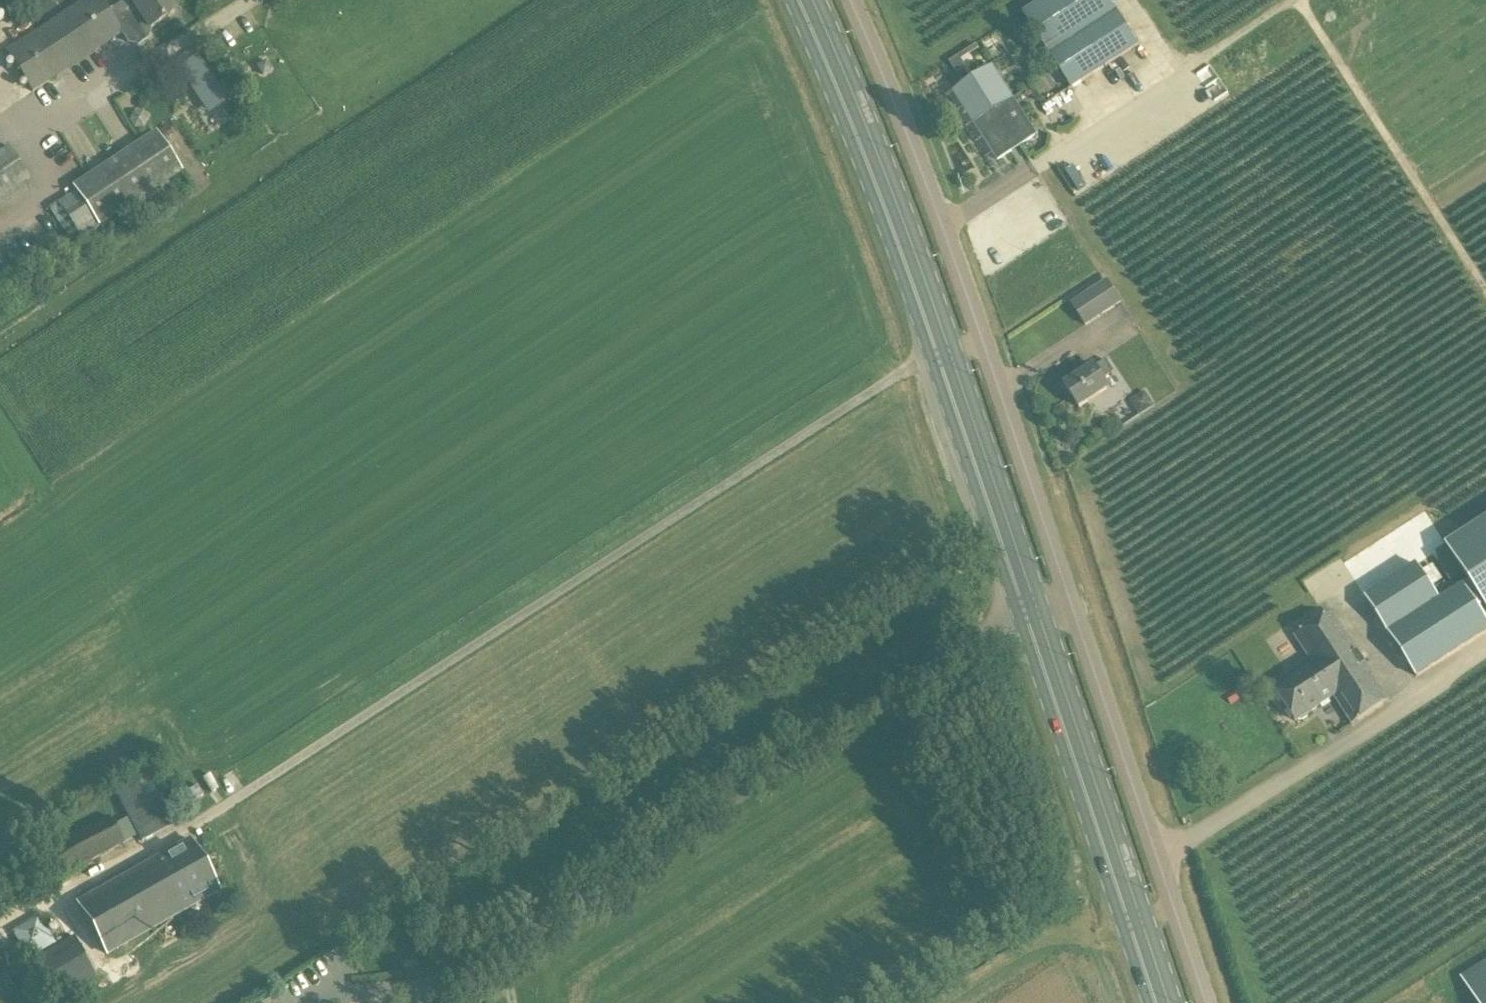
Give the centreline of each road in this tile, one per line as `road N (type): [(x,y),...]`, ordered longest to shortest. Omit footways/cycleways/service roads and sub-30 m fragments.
road 1 (primary): [(1163,1002),(863,148),(796,0)]
road 2 (unclassified): [(1213,1002),(940,194),(851,0)]

